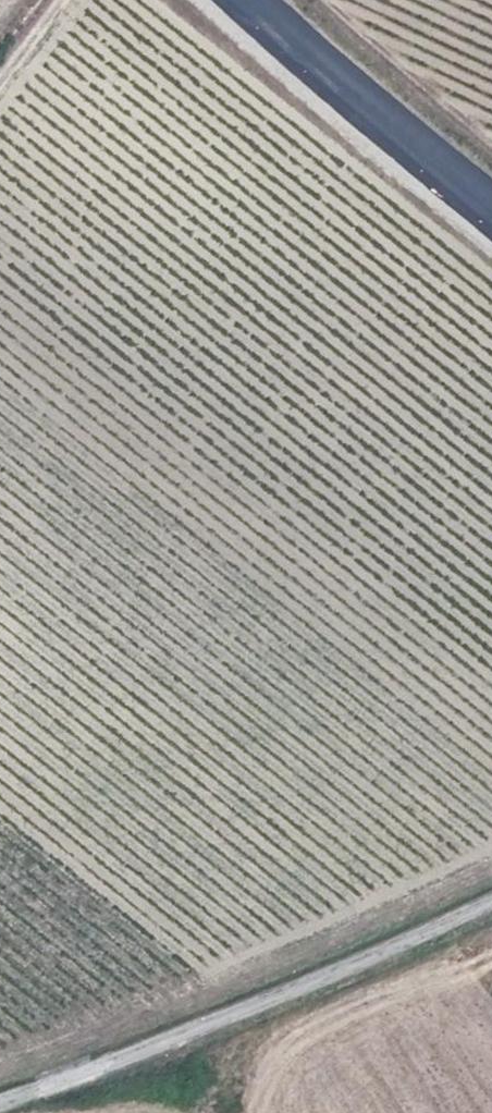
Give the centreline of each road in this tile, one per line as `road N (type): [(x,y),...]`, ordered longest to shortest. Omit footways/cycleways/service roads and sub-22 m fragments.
road 1 (track): [(0,1099),(434,940),(491,910)]
road 2 (tertiary): [(248,0),(491,205)]

